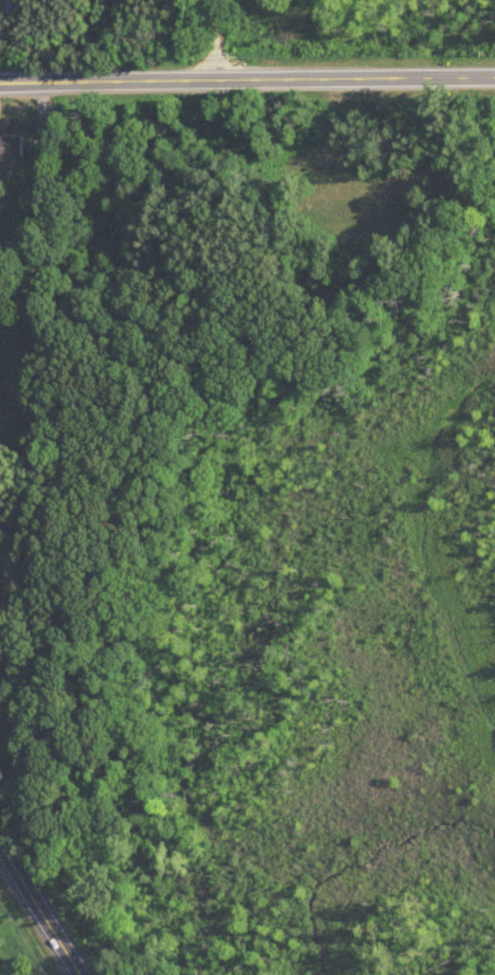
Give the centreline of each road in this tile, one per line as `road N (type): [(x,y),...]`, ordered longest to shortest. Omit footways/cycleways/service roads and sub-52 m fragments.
road 1 (tertiary): [(0,87),(494,79)]
road 2 (tertiary): [(82,974),(0,841)]

